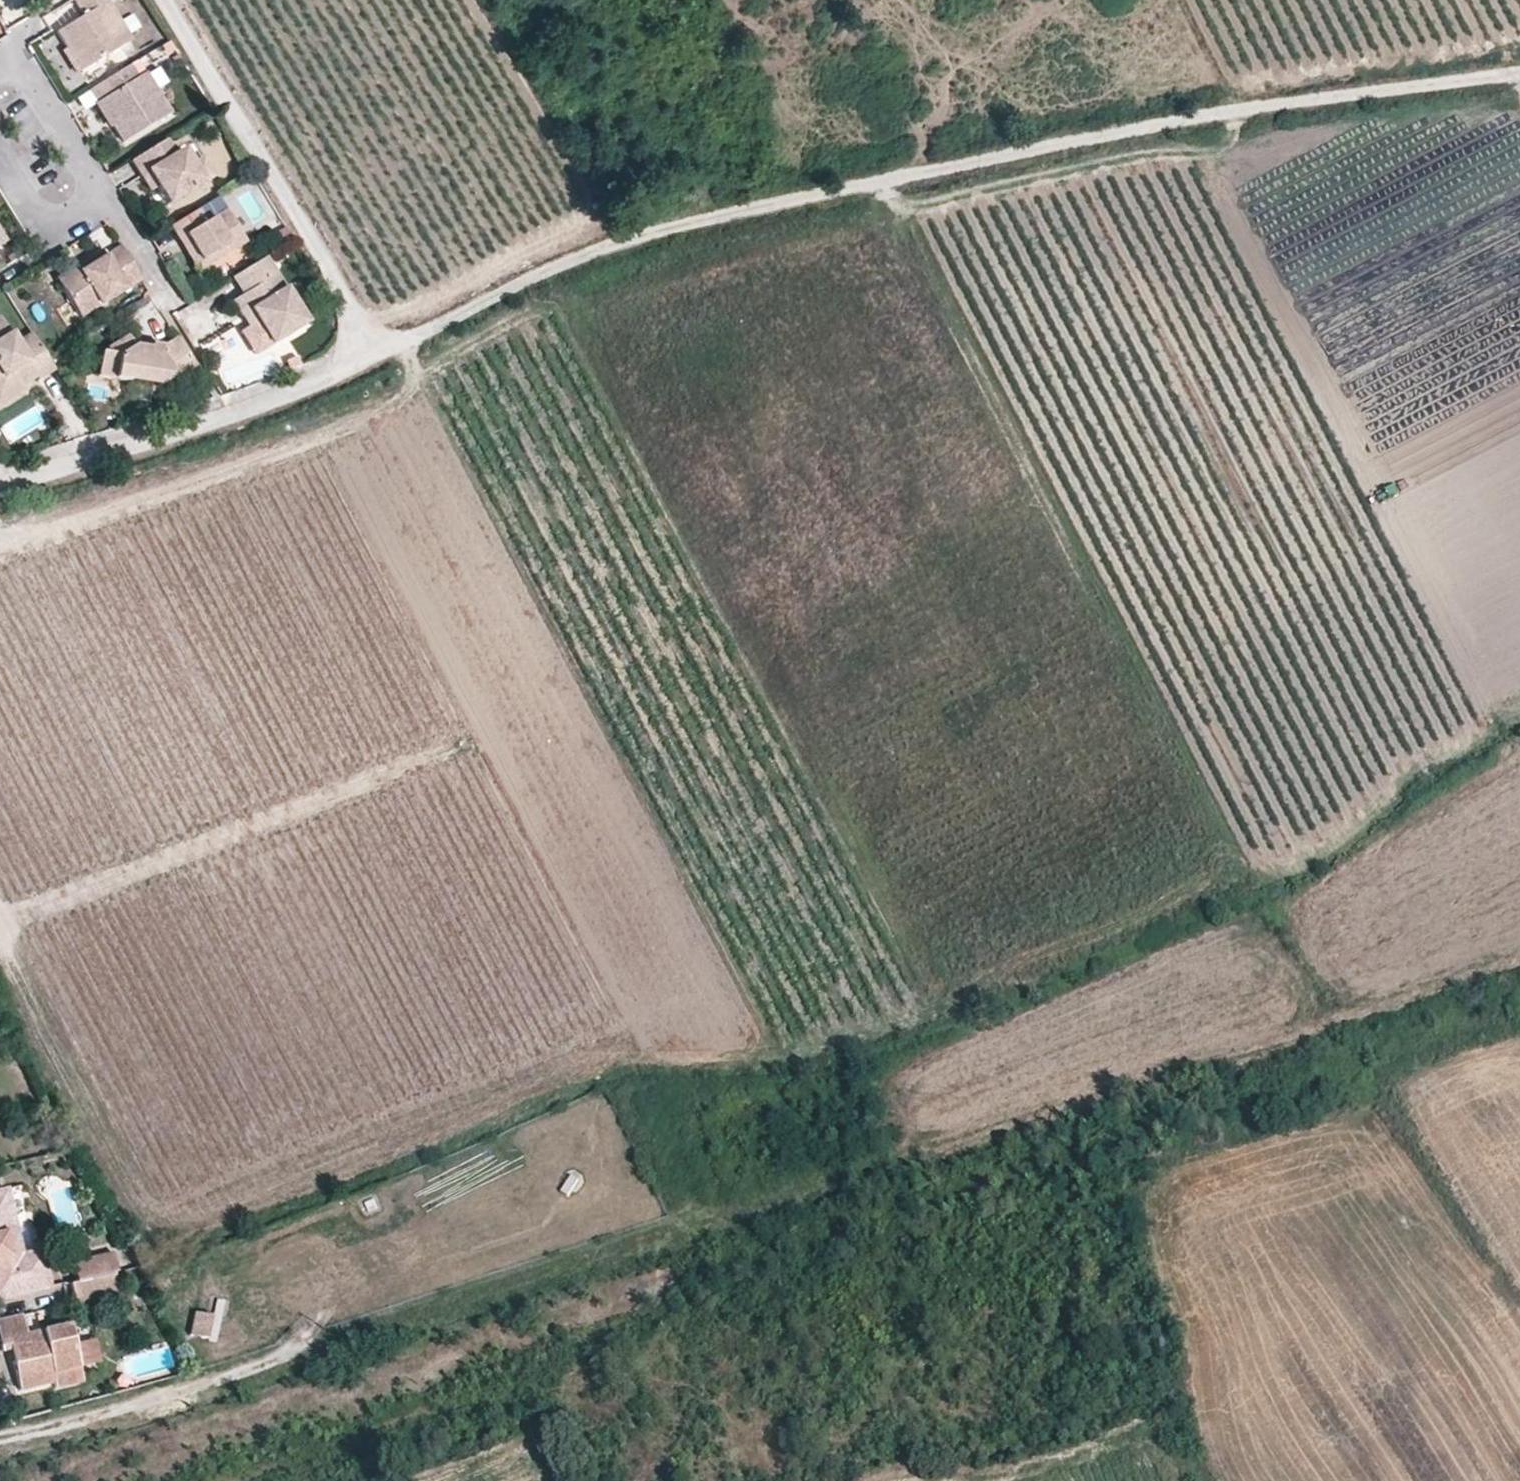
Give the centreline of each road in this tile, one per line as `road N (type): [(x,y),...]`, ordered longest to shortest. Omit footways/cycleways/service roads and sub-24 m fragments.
road 1 (track): [(376,355),(557,268),(776,206),(1251,110),(1519,73)]
road 2 (residential): [(0,485),(251,406),(376,355)]
road 3 (track): [(0,1437),(120,1412),(291,1352)]
road 4 (residential): [(0,161),(36,214),(53,221),(83,207),(86,166),(34,81),(0,68)]

